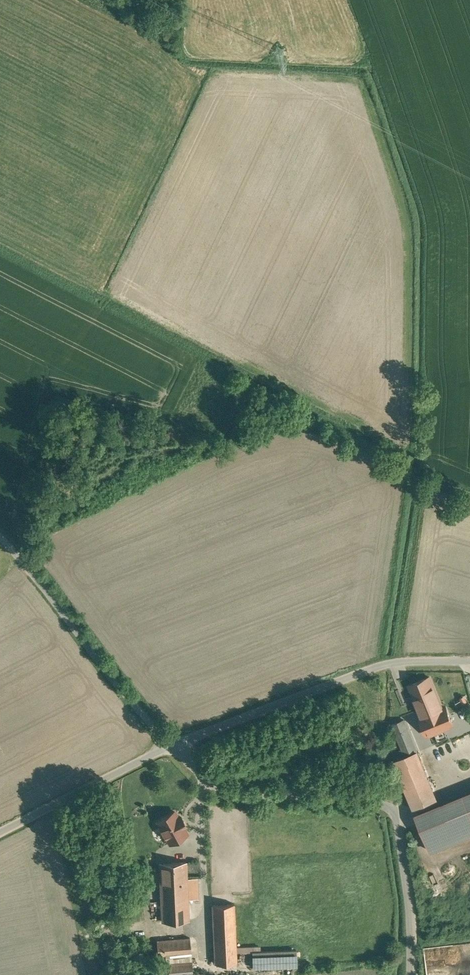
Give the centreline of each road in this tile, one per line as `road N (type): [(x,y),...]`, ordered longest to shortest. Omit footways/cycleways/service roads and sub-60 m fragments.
road 1 (unclassified): [(171,749),(224,793),(367,801),(392,811),(411,974)]
road 2 (unclassified): [(469,663),(361,674),(171,749)]
road 3 (unclassified): [(171,749),(0,539)]
road 4 (unclassified): [(0,834),(171,749)]

